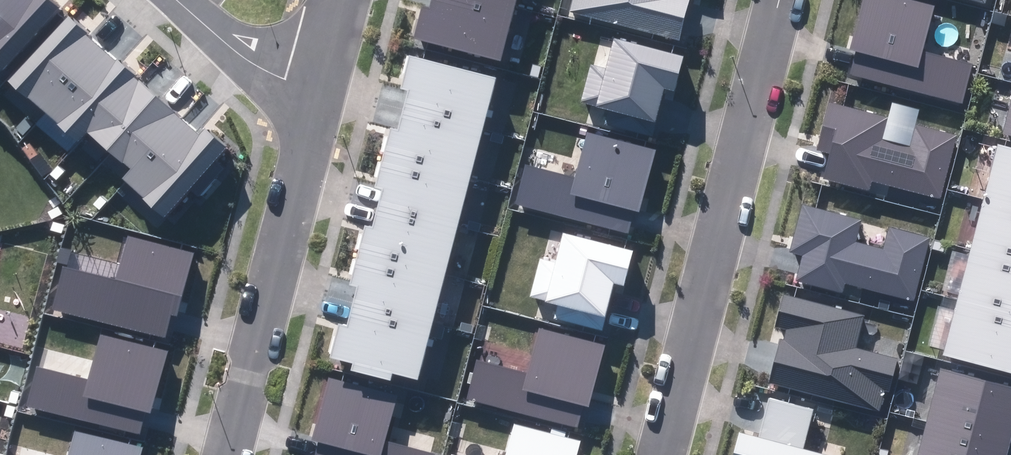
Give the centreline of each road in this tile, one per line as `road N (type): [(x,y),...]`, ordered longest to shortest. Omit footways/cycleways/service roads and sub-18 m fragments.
road 1 (residential): [(781,0),(664,454)]
road 2 (residential): [(226,454),(323,73)]
road 3 (residential): [(323,73),(245,46),(184,0)]

